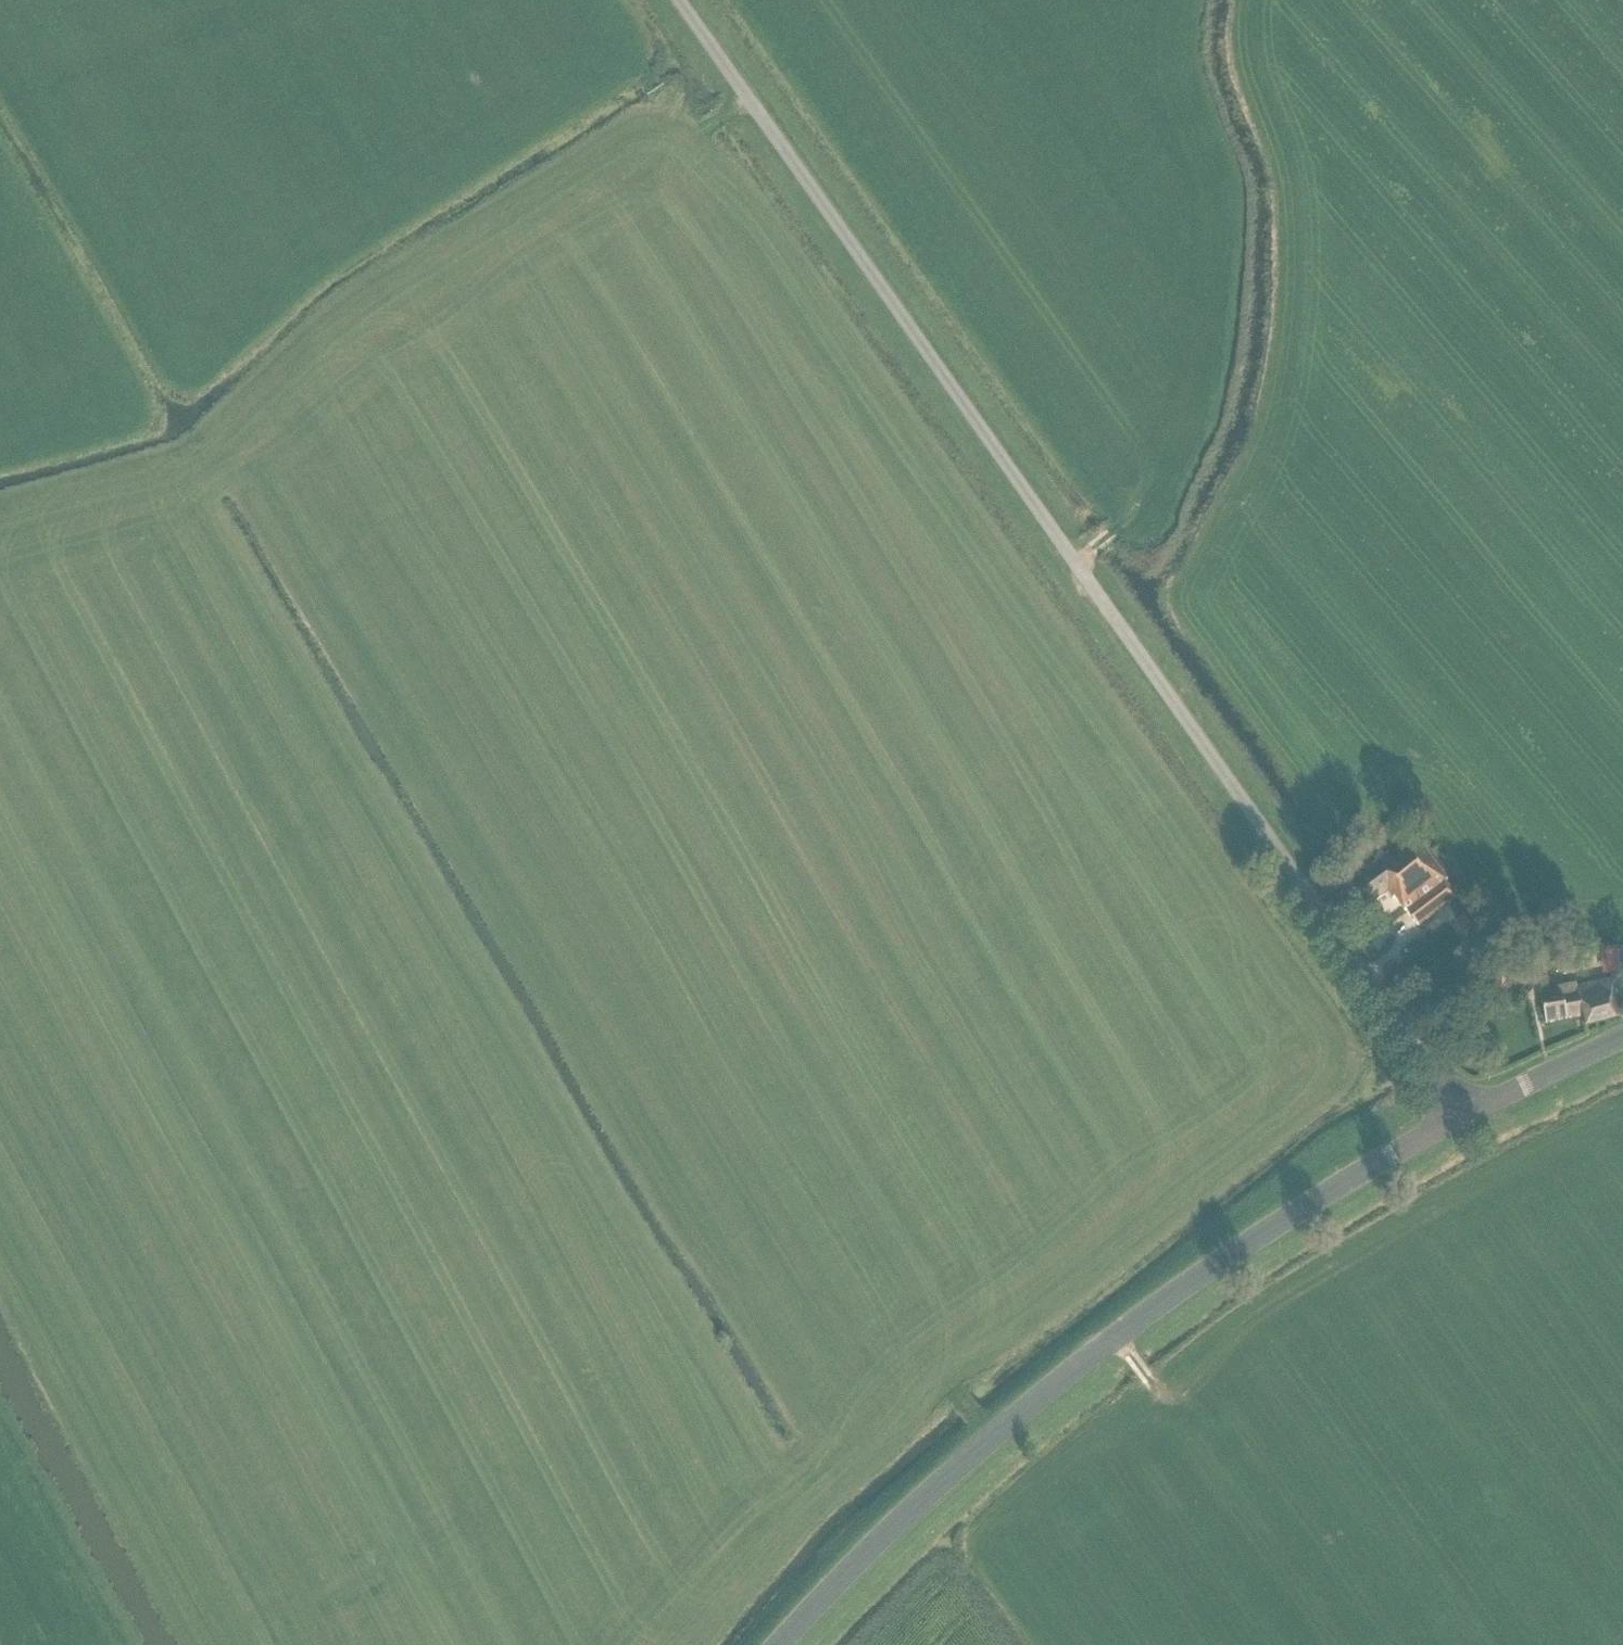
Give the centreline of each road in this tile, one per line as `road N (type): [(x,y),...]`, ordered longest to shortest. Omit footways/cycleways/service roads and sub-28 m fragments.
road 1 (unclassified): [(1470,1113),(675,0)]
road 2 (tertiary): [(778,1644),(930,1495),(1126,1328),(1302,1208),(1470,1113)]
road 3 (track): [(1223,281),(1189,432),(1148,508),(1076,562)]
road 4 (tertiary): [(1470,1113),(1622,1037)]

